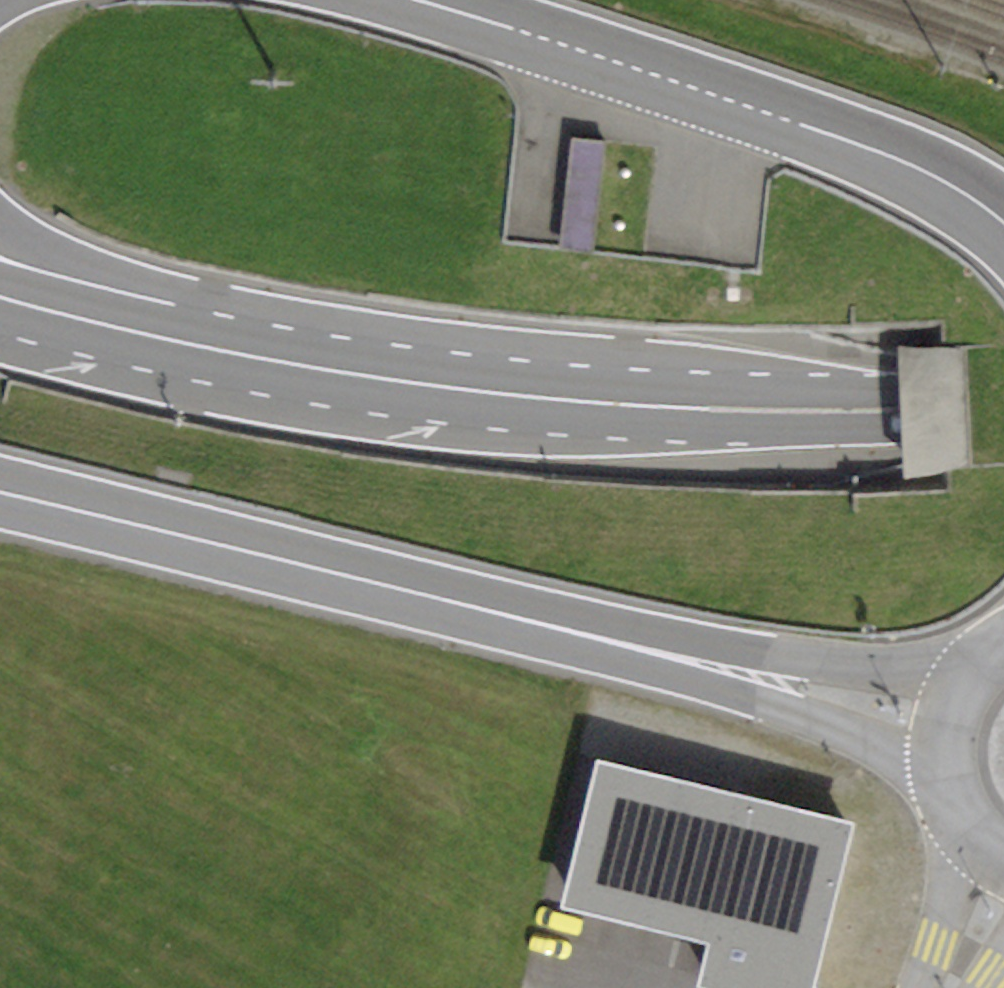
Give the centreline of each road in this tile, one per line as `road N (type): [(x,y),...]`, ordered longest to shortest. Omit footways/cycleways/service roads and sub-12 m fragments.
road 1 (tertiary): [(980,642),(869,659),(743,647),(0,469)]
road 2 (tertiary): [(0,507),(711,686),(852,738),(915,779),(937,806)]
road 3 (primary): [(371,382),(678,413),(813,416),(1003,404)]
road 4 (tertiary): [(523,29),(957,182),(1003,213)]
road 5 (tertiary): [(371,382),(181,295),(57,260),(0,232)]
road 6 (primary): [(0,301),(371,382)]
road 7 (tertiary): [(345,0),(523,29)]
road 8 (tertiary): [(980,642),(938,700),(928,771),(937,806)]
road 9 (residential): [(945,822),(948,887),(917,987)]

